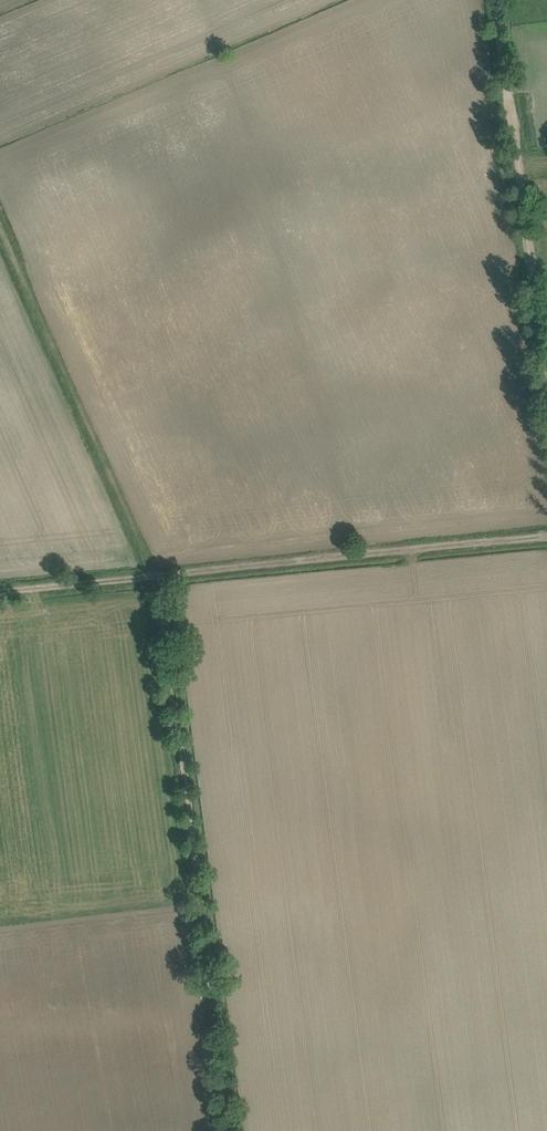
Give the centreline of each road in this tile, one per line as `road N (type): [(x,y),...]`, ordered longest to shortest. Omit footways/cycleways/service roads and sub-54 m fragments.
road 1 (track): [(0,595),(546,540)]
road 2 (track): [(0,229),(160,579)]
road 3 (track): [(546,394),(507,92)]

